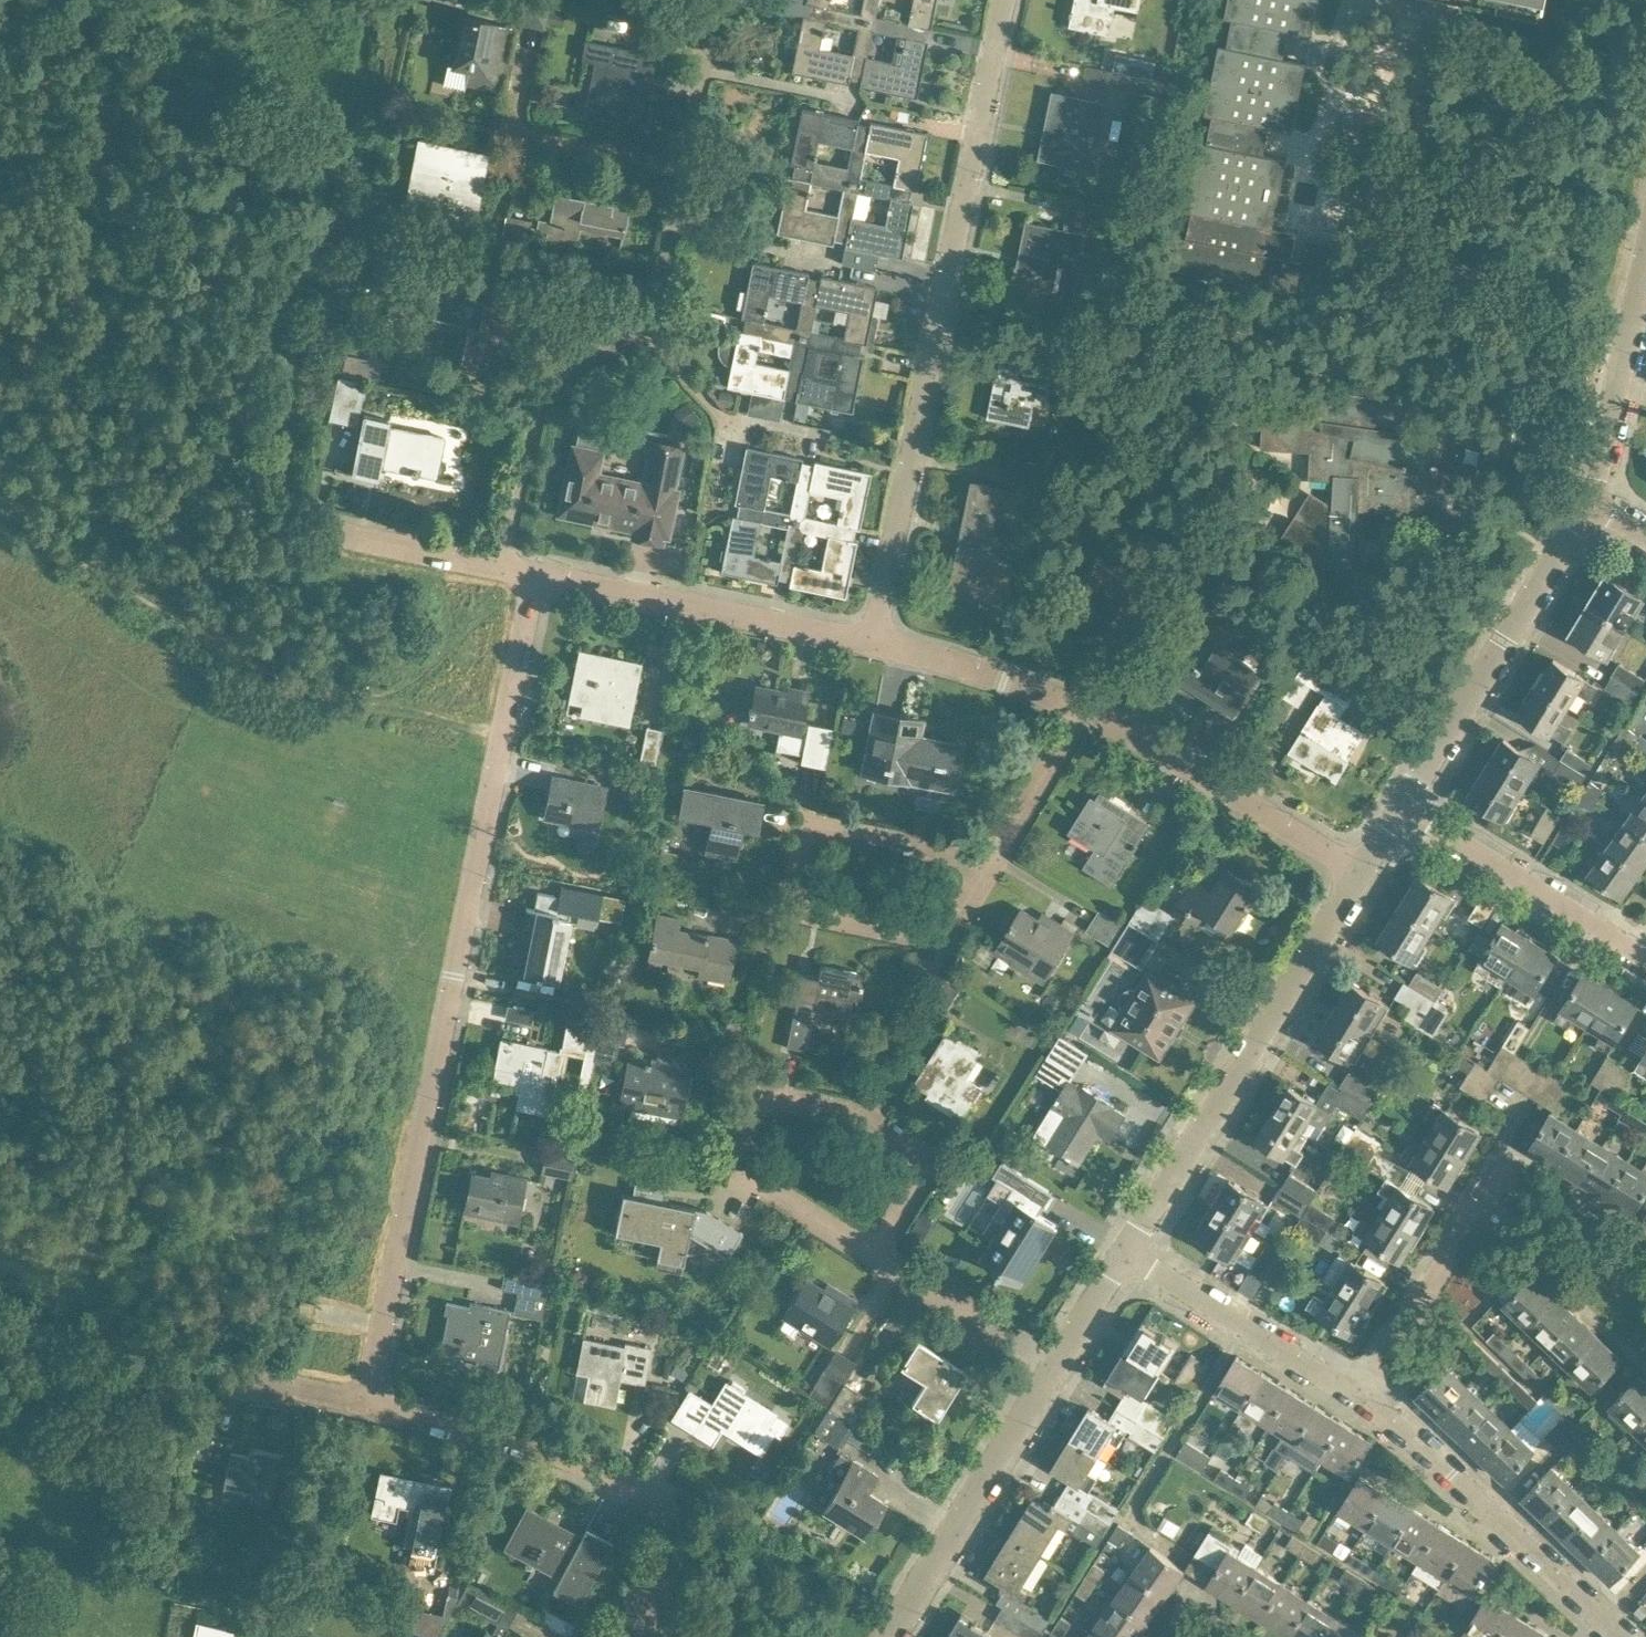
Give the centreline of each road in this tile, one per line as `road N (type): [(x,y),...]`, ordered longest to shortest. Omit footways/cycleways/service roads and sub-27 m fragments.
road 1 (residential): [(373,1403),(537,574)]
road 2 (residential): [(877,642),(1003,0)]
road 3 (residential): [(648,1634),(677,1546),(678,1521),(662,1502),(486,1431),(373,1403)]
road 4 (residential): [(1127,1252),(1362,871)]
road 5 (residential): [(987,867),(806,829),(791,887),(809,915),(929,940),(942,934)]
road 6 (residential): [(873,1253),(922,1179),(918,1148),(861,1116),(765,1094),(744,1146),(753,1176)]
road 7 (residential): [(1402,811),(1587,498)]
road 8 (residential): [(1618,1636),(1357,1395)]
road 9 (residential): [(877,642),(537,574)]
road 10 (residential): [(1362,871),(1083,707)]
road 11 (residential): [(886,1636),(1054,1366)]
road 12 (residential): [(1357,1395),(1508,1158)]
road 13 (residential): [(1642,954),(1402,811)]
road 14 (residential): [(653,355),(536,436),(512,568)]
road 15 (residential): [(1357,1395),(1127,1252)]
road 16 (residential): [(1587,498),(1645,277)]
road 17 (residential): [(1083,707),(877,642)]
road 18 (residential): [(1054,1366),(873,1253)]
road 19 (residential): [(512,568),(305,527)]
road 20 (unclassified): [(686,172),(492,135)]
road 21 (residential): [(1083,707),(987,867)]
road 22 (residential): [(686,172),(653,355)]
road 23 (residential): [(746,6),(703,68),(686,172)]
road 24 (residential): [(373,1403),(217,1381)]
road 25 (residential): [(753,1176),(873,1253)]
road 26 (residential): [(1054,1366),(1127,1252)]

